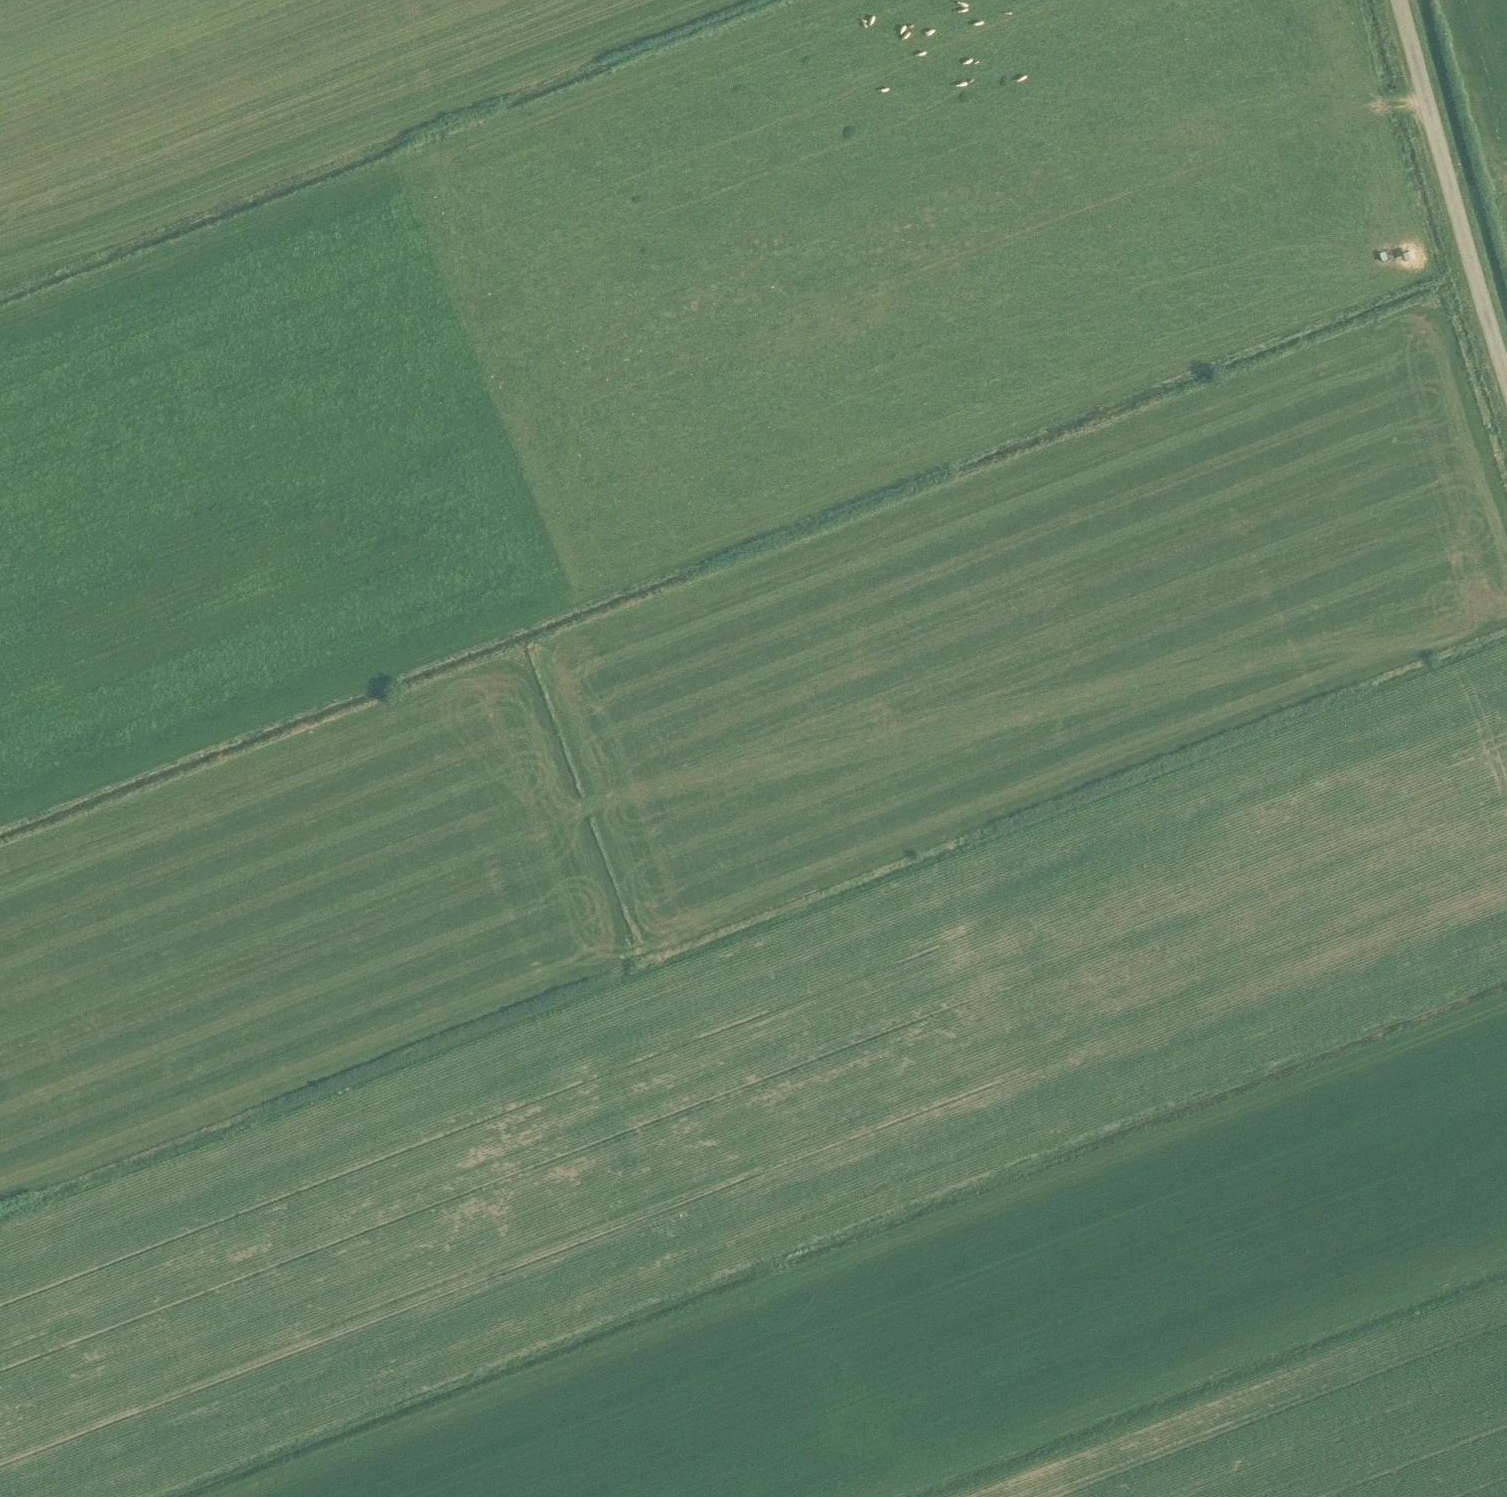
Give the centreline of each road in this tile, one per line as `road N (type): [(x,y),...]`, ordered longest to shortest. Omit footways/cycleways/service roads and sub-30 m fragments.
road 1 (unclassified): [(1506,382),(1399,0)]

